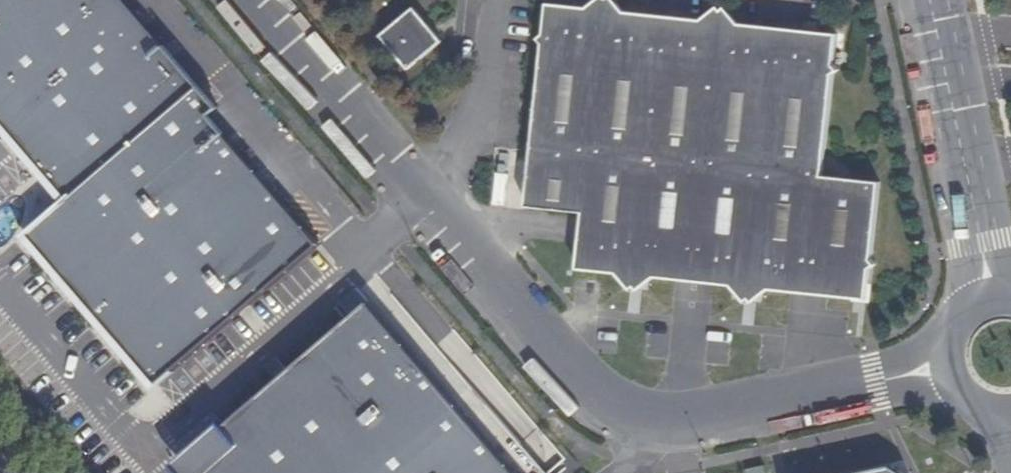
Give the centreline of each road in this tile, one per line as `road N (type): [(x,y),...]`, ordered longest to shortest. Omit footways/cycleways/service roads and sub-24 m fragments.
road 1 (unclassified): [(252,0),(602,408),(673,423),(947,365)]
road 2 (unclassified): [(995,295),(929,0)]

